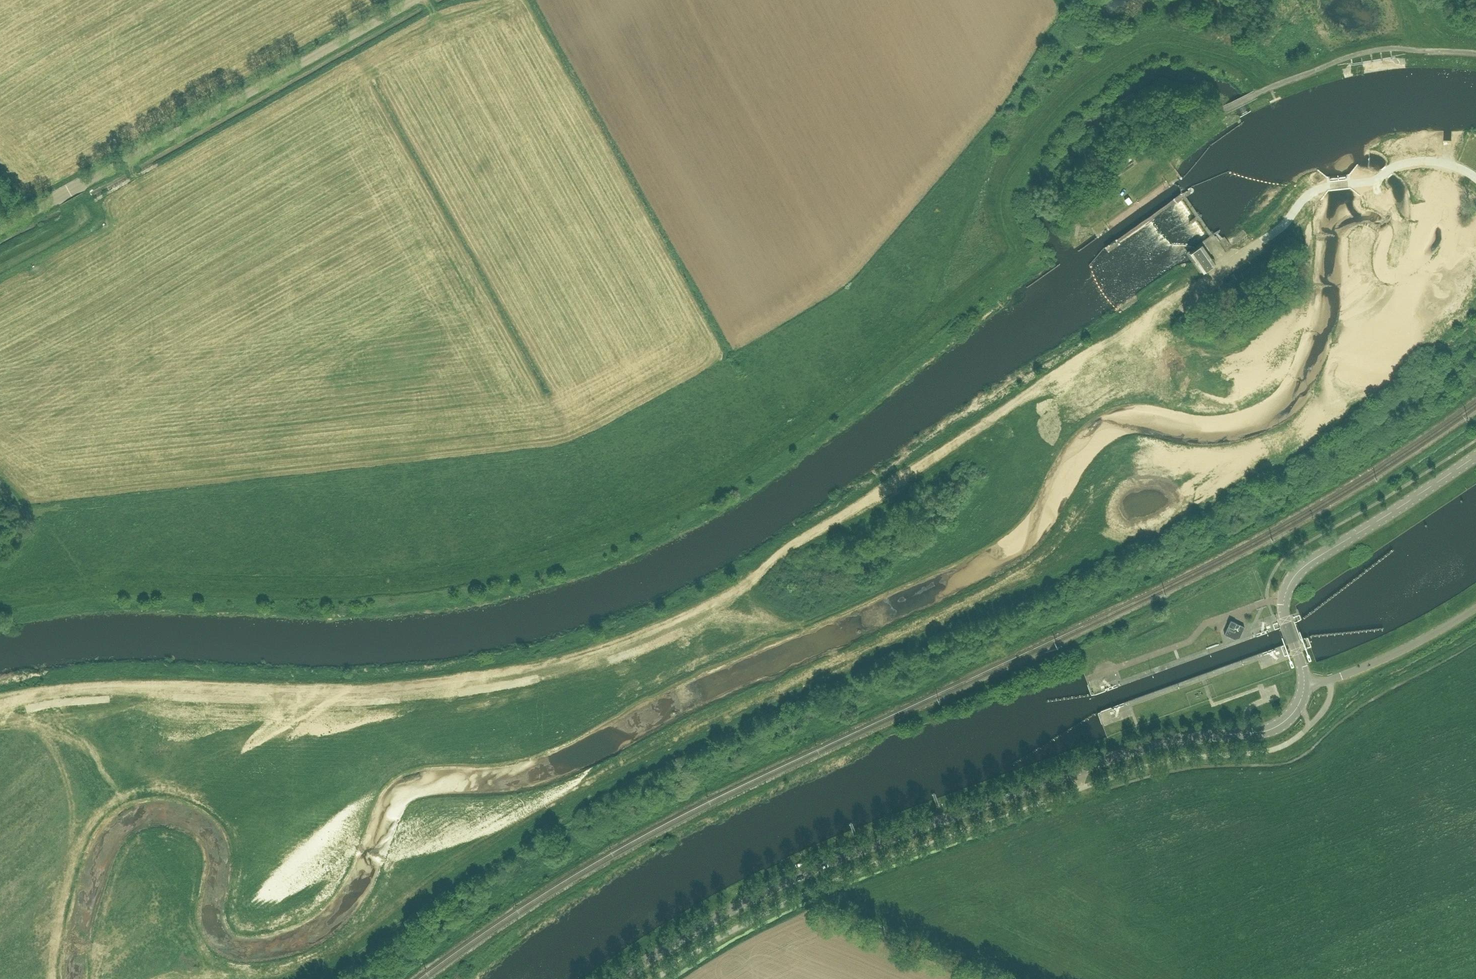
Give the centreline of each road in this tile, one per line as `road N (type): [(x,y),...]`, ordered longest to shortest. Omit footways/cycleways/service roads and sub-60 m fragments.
road 1 (tertiary): [(622,978),(667,943),(858,846),(1143,749),(1266,731),(1297,711),(1304,685)]
road 2 (track): [(954,303),(1013,255),(997,199),(1011,169),(1043,127),(1113,66),(1162,45),(1237,65),(1265,91)]
road 3 (unclassified): [(0,238),(411,0)]
road 4 (tertiary): [(1304,685),(1284,614),(1295,573),(1475,455)]
road 5 (unclassified): [(1475,608),(1364,669),(1304,685)]
road 6 (track): [(84,593),(66,557),(0,486)]

